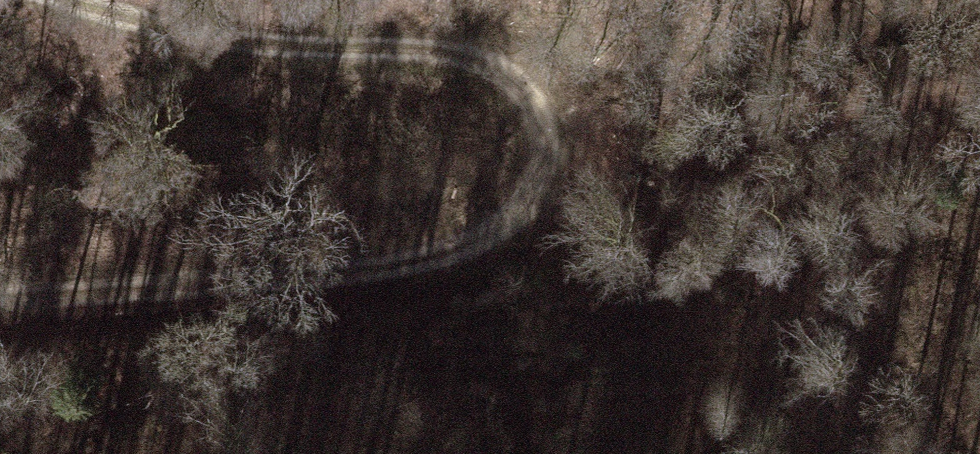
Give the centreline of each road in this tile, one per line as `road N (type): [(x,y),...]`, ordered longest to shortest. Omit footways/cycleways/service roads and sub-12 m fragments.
road 1 (track): [(0,295),(307,264),(463,235),(532,174),(540,96),(488,54),(325,54),(168,32),(89,0)]
road 2 (track): [(532,174),(840,30),(957,0)]
road 3 (track): [(532,174),(769,124),(979,97)]

